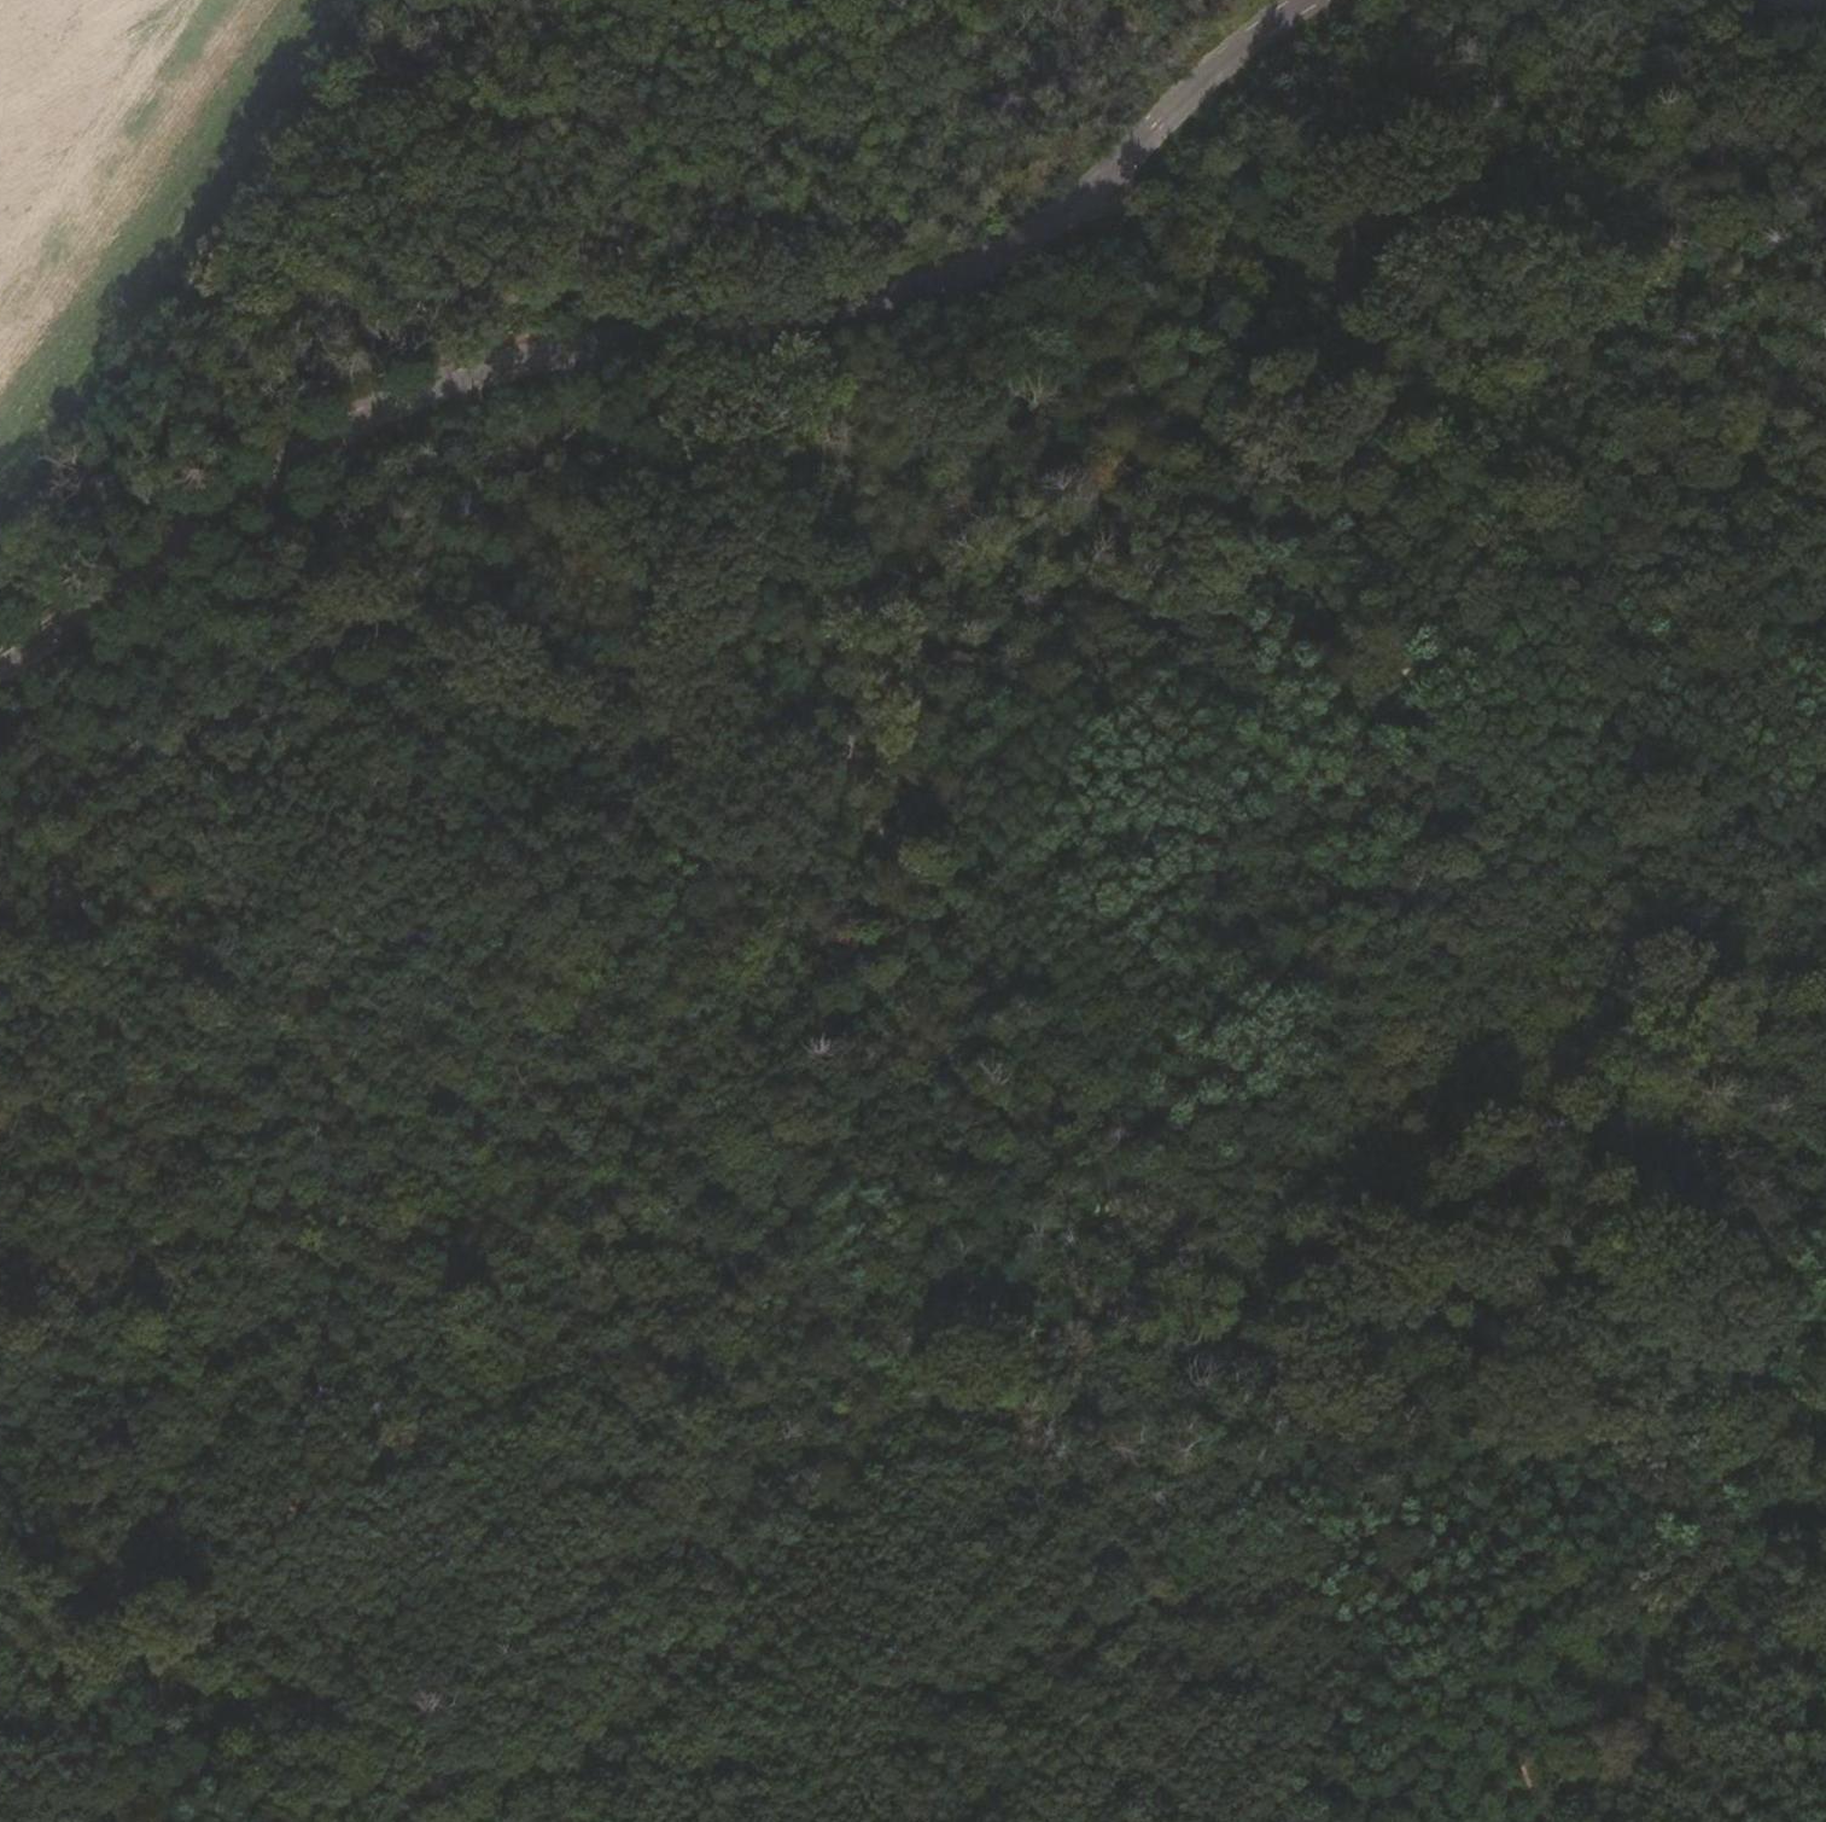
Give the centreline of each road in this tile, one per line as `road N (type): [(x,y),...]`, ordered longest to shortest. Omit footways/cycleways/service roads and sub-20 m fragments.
road 1 (unclassified): [(1302,0),(1246,41),(1098,182),(1002,254),(925,288),(436,388),(301,452),(160,559),(0,664)]
road 2 (track): [(1543,1821),(1490,1694),(1508,1580),(1582,1488),(1755,1226),(1766,1017),(1825,905)]
road 3 (track): [(1825,647),(1804,632),(1600,630),(1412,676)]

